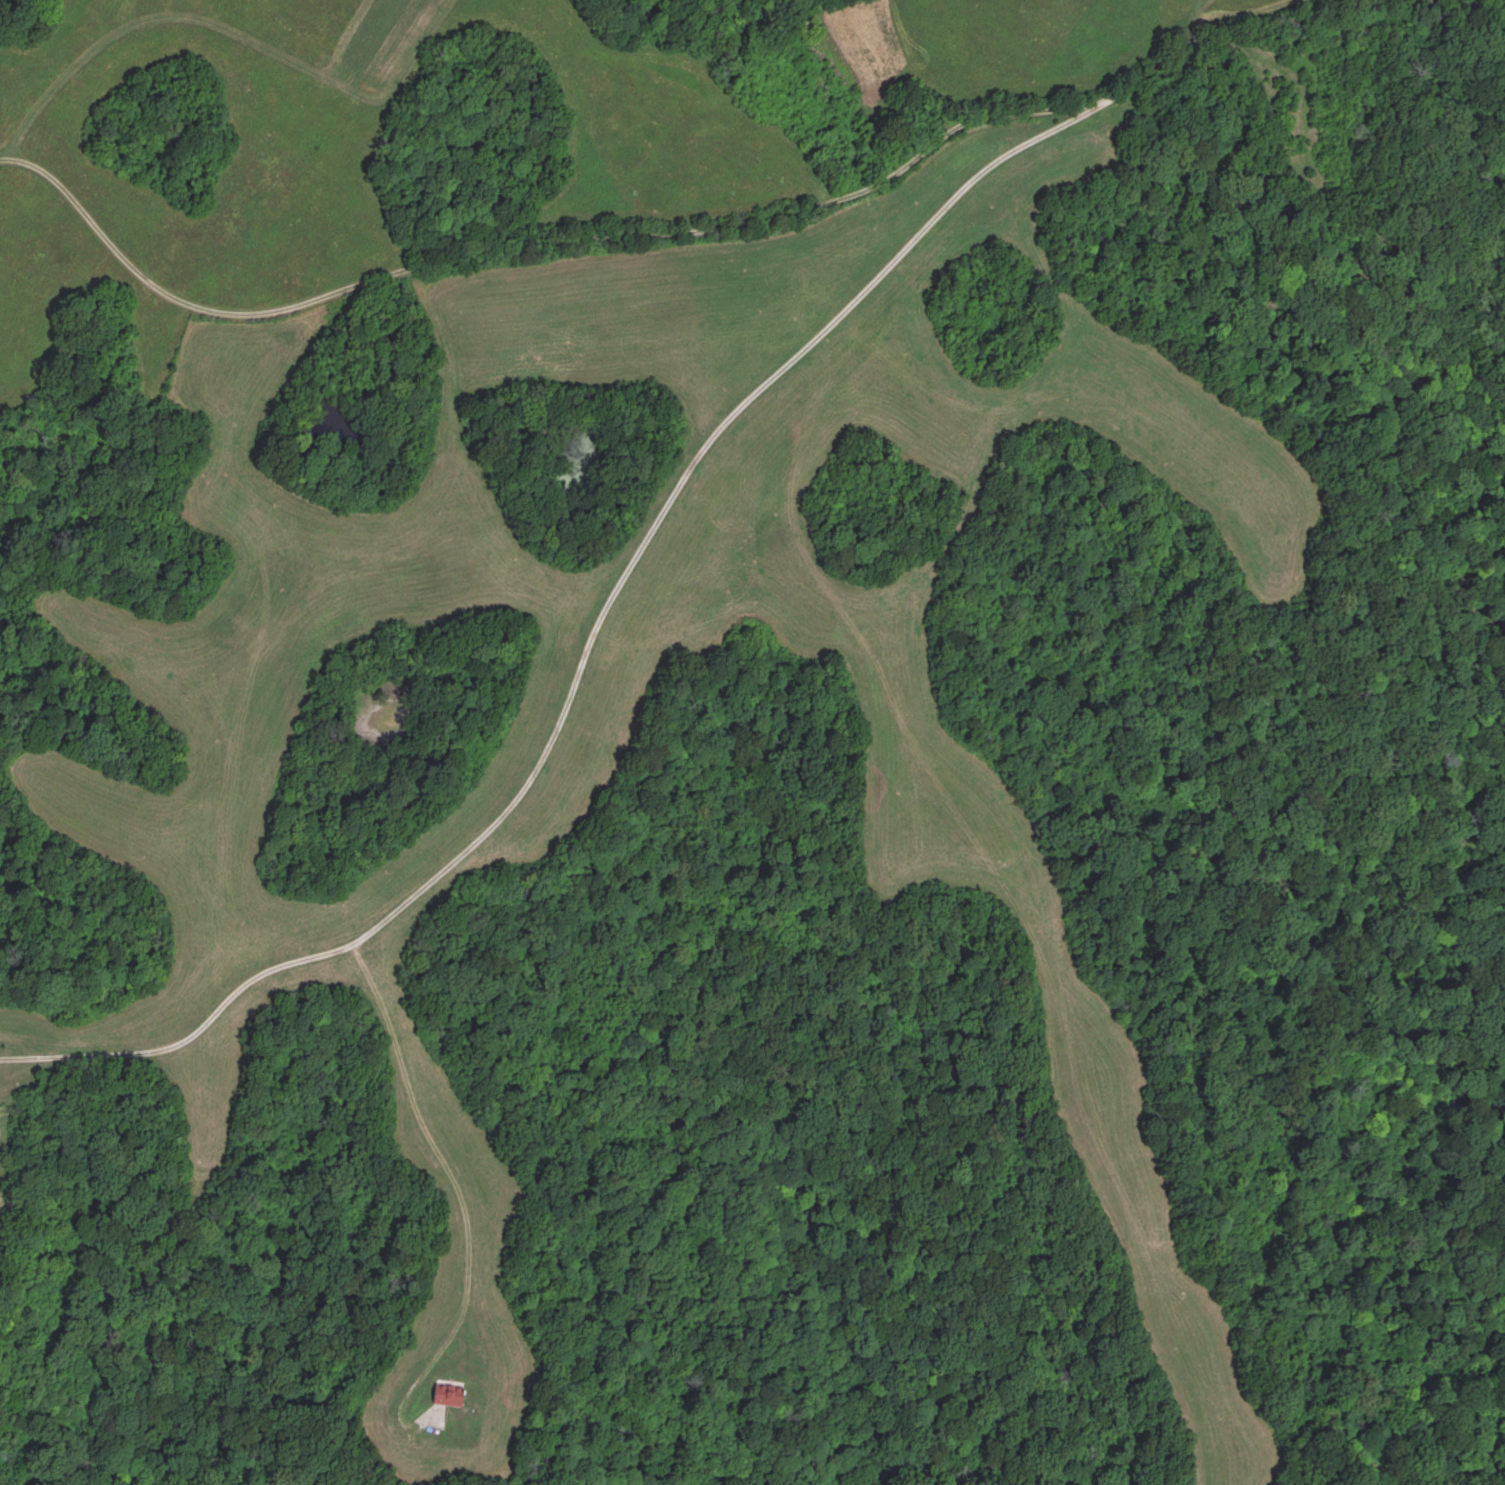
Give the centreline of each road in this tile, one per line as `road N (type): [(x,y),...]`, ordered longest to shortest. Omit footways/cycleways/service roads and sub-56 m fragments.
road 1 (residential): [(525,1132),(545,1182),(493,1270),(419,1318),(370,1484)]

